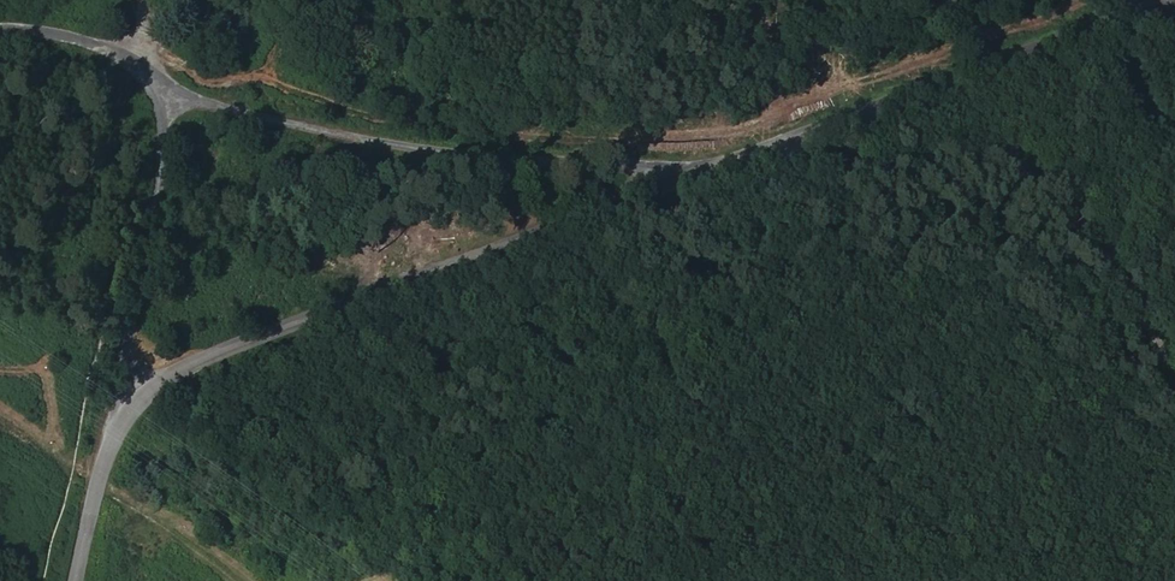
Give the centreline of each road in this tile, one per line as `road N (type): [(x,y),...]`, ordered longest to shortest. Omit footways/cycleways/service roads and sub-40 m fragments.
road 1 (tertiary): [(719,167),(191,363),(139,400)]
road 2 (unclassified): [(719,167),(473,157),(339,142),(218,108),(151,79)]
road 3 (track): [(719,167),(950,164),(1035,173),(1062,186),(1086,215),(1174,379)]
road 4 (tertiary): [(1168,0),(719,167)]
road 5 (unclassified): [(151,79),(163,171),(127,361),(139,400)]
road 6 (tertiary): [(139,400),(100,486),(79,580)]
road 7 (unclassified): [(0,29),(87,40),(151,79)]
road 8 (track): [(100,486),(224,580)]

